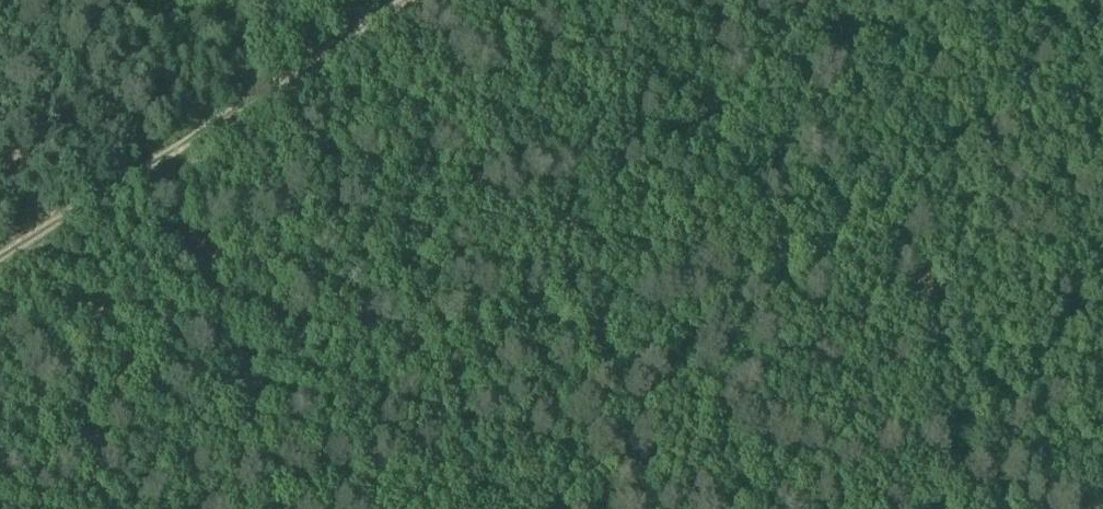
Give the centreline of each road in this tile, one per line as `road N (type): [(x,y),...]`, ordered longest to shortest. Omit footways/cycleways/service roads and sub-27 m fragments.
road 1 (track): [(473,0),(0,295)]

